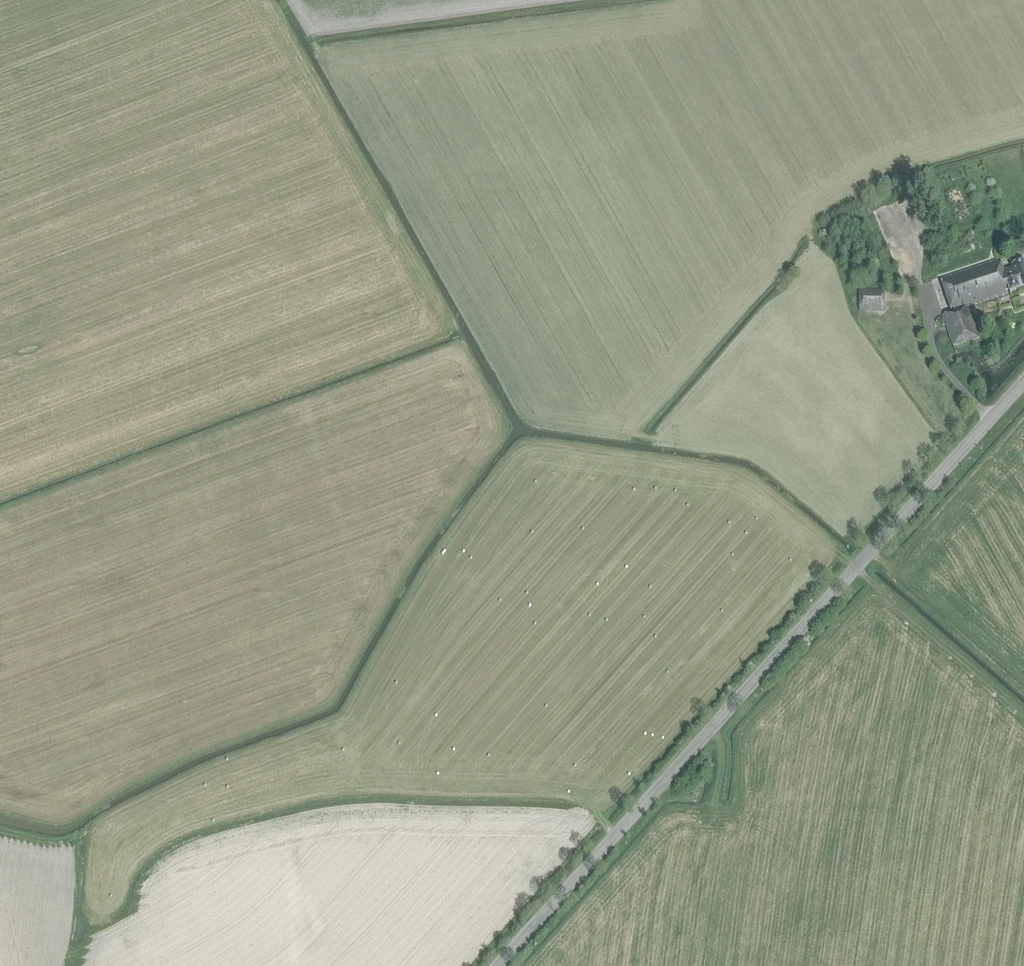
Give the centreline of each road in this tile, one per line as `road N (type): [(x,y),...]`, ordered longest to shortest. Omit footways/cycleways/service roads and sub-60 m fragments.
road 1 (tertiary): [(499,965),(1023,386)]

